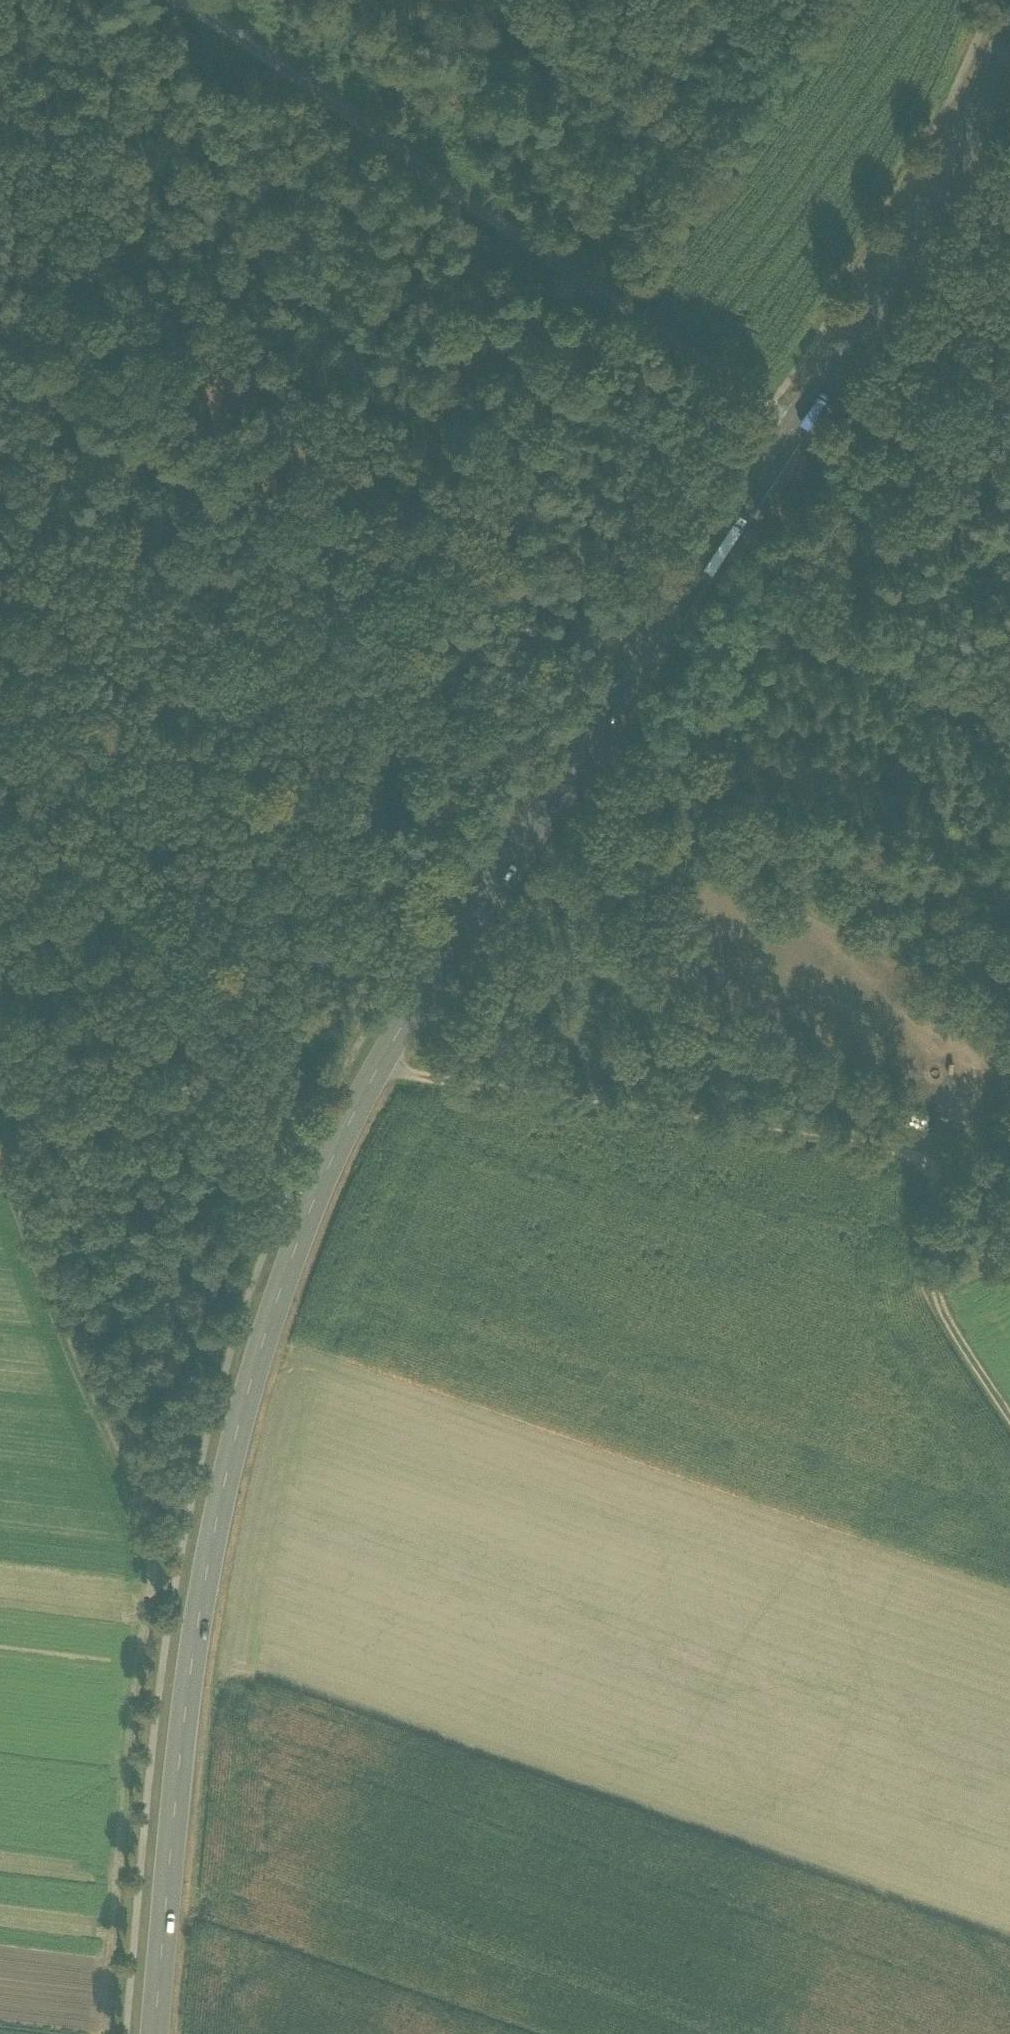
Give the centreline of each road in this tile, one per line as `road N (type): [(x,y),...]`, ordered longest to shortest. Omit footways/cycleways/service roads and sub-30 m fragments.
road 1 (primary): [(154,2033),(185,1714),(221,1497),(264,1338),(315,1194),(428,983),(869,306),(956,153),(1009,33)]
road 2 (track): [(1009,477),(881,412),(866,411),(838,435),(817,439),(760,415),(168,0)]
road 3 (track): [(381,1059),(409,1074),(897,1151),(942,1177)]
road 4 (track): [(0,750),(210,1080)]
road 5 (track): [(841,0),(723,165),(608,301)]
road 6 (track): [(942,1177),(930,1257),(936,1292),(1009,1417)]
road 7 (track): [(0,1155),(210,1080)]
road 8 (track): [(210,1080),(273,1169),(315,1194)]

